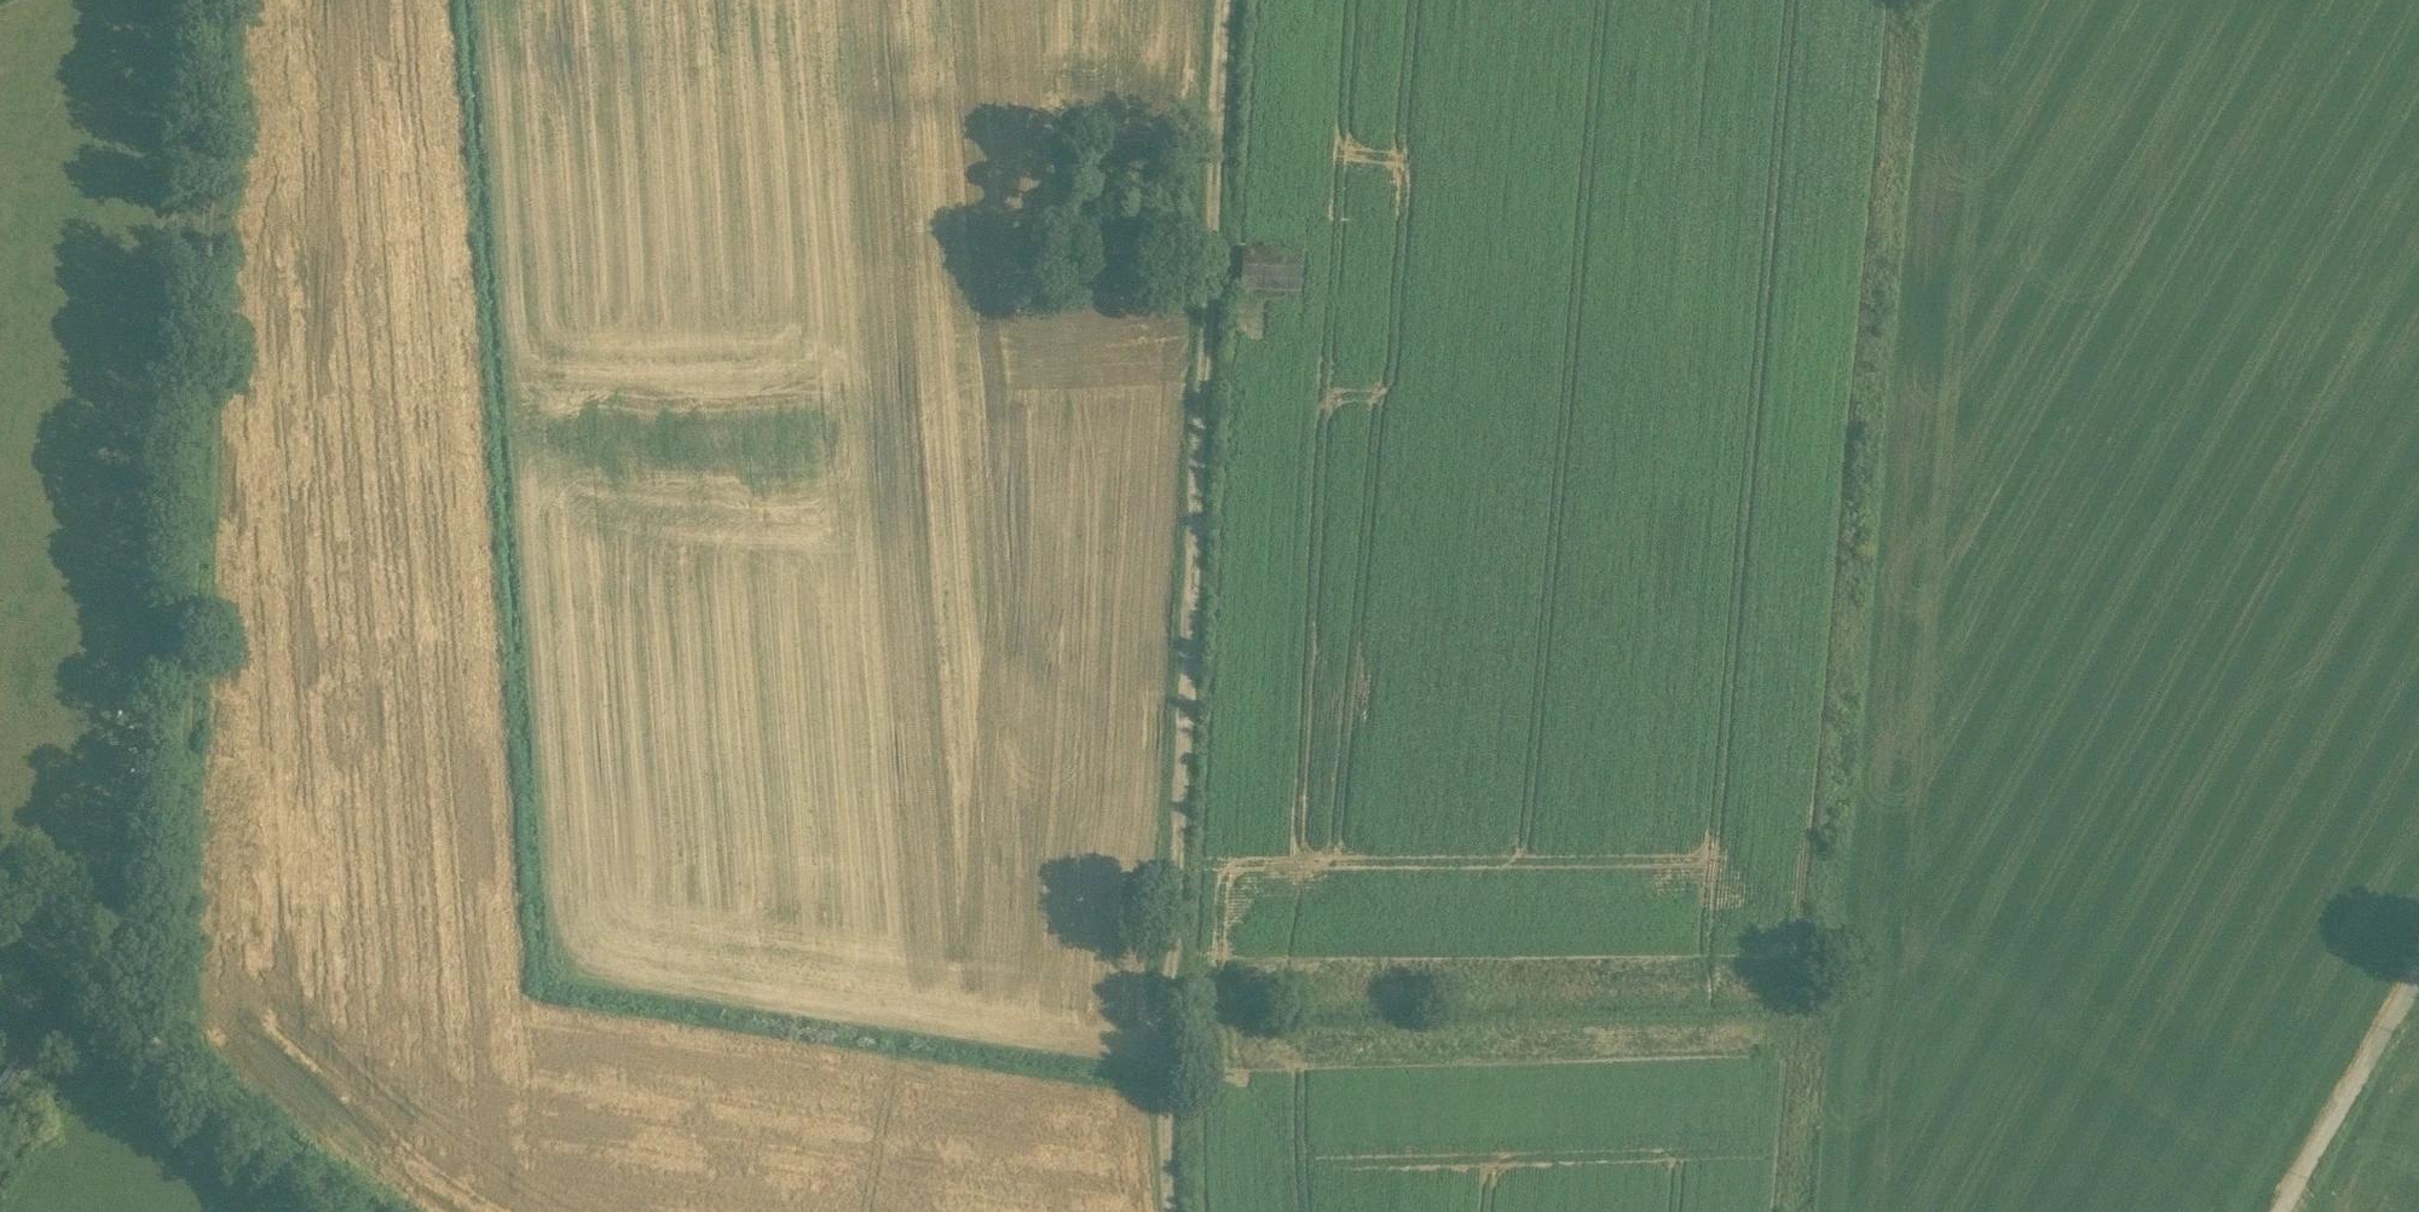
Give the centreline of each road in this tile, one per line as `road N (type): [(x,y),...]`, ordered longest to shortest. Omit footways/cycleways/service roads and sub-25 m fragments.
road 1 (track): [(1200,0),(1128,1139),(1148,1211)]
road 2 (unclassified): [(331,1211),(0,926)]
road 3 (track): [(2277,1211),(2418,974)]

